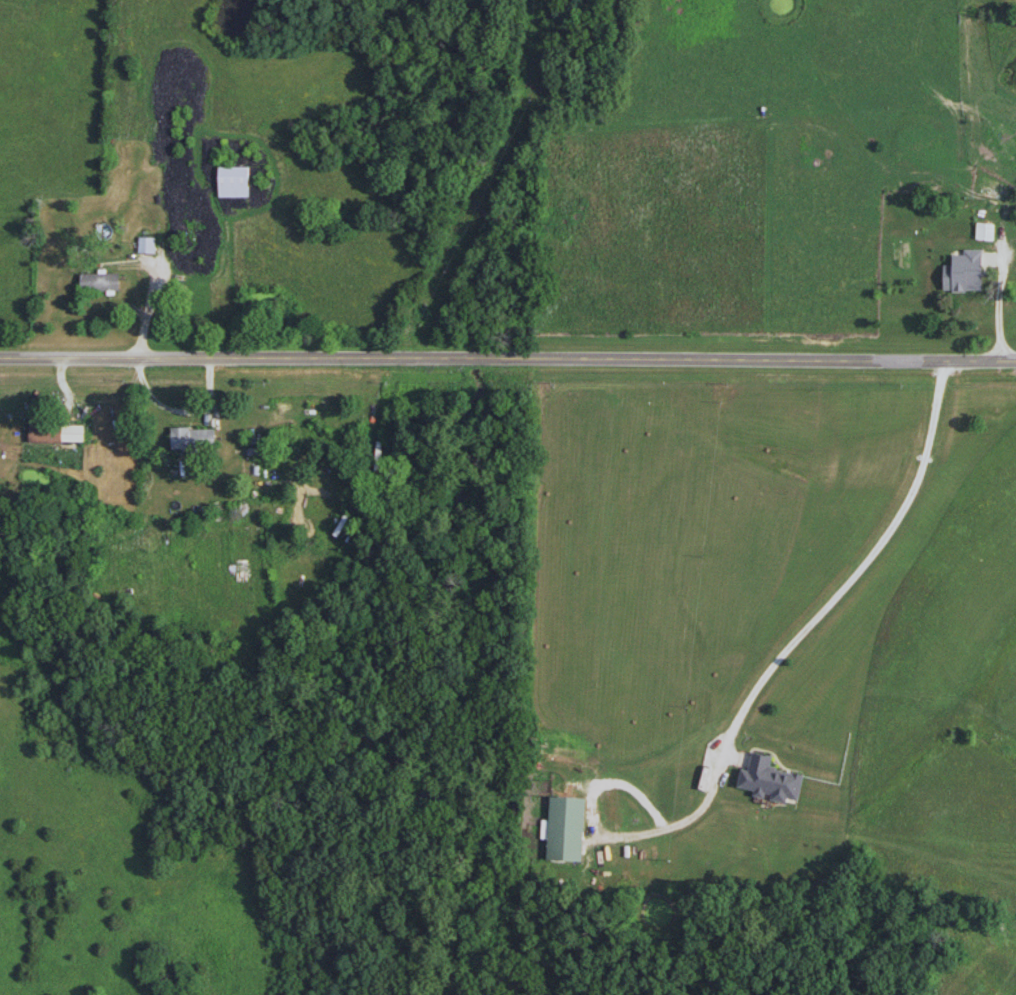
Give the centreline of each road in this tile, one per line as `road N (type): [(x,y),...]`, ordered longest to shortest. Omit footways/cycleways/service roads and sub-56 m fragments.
road 1 (secondary): [(1015,364),(0,355)]

